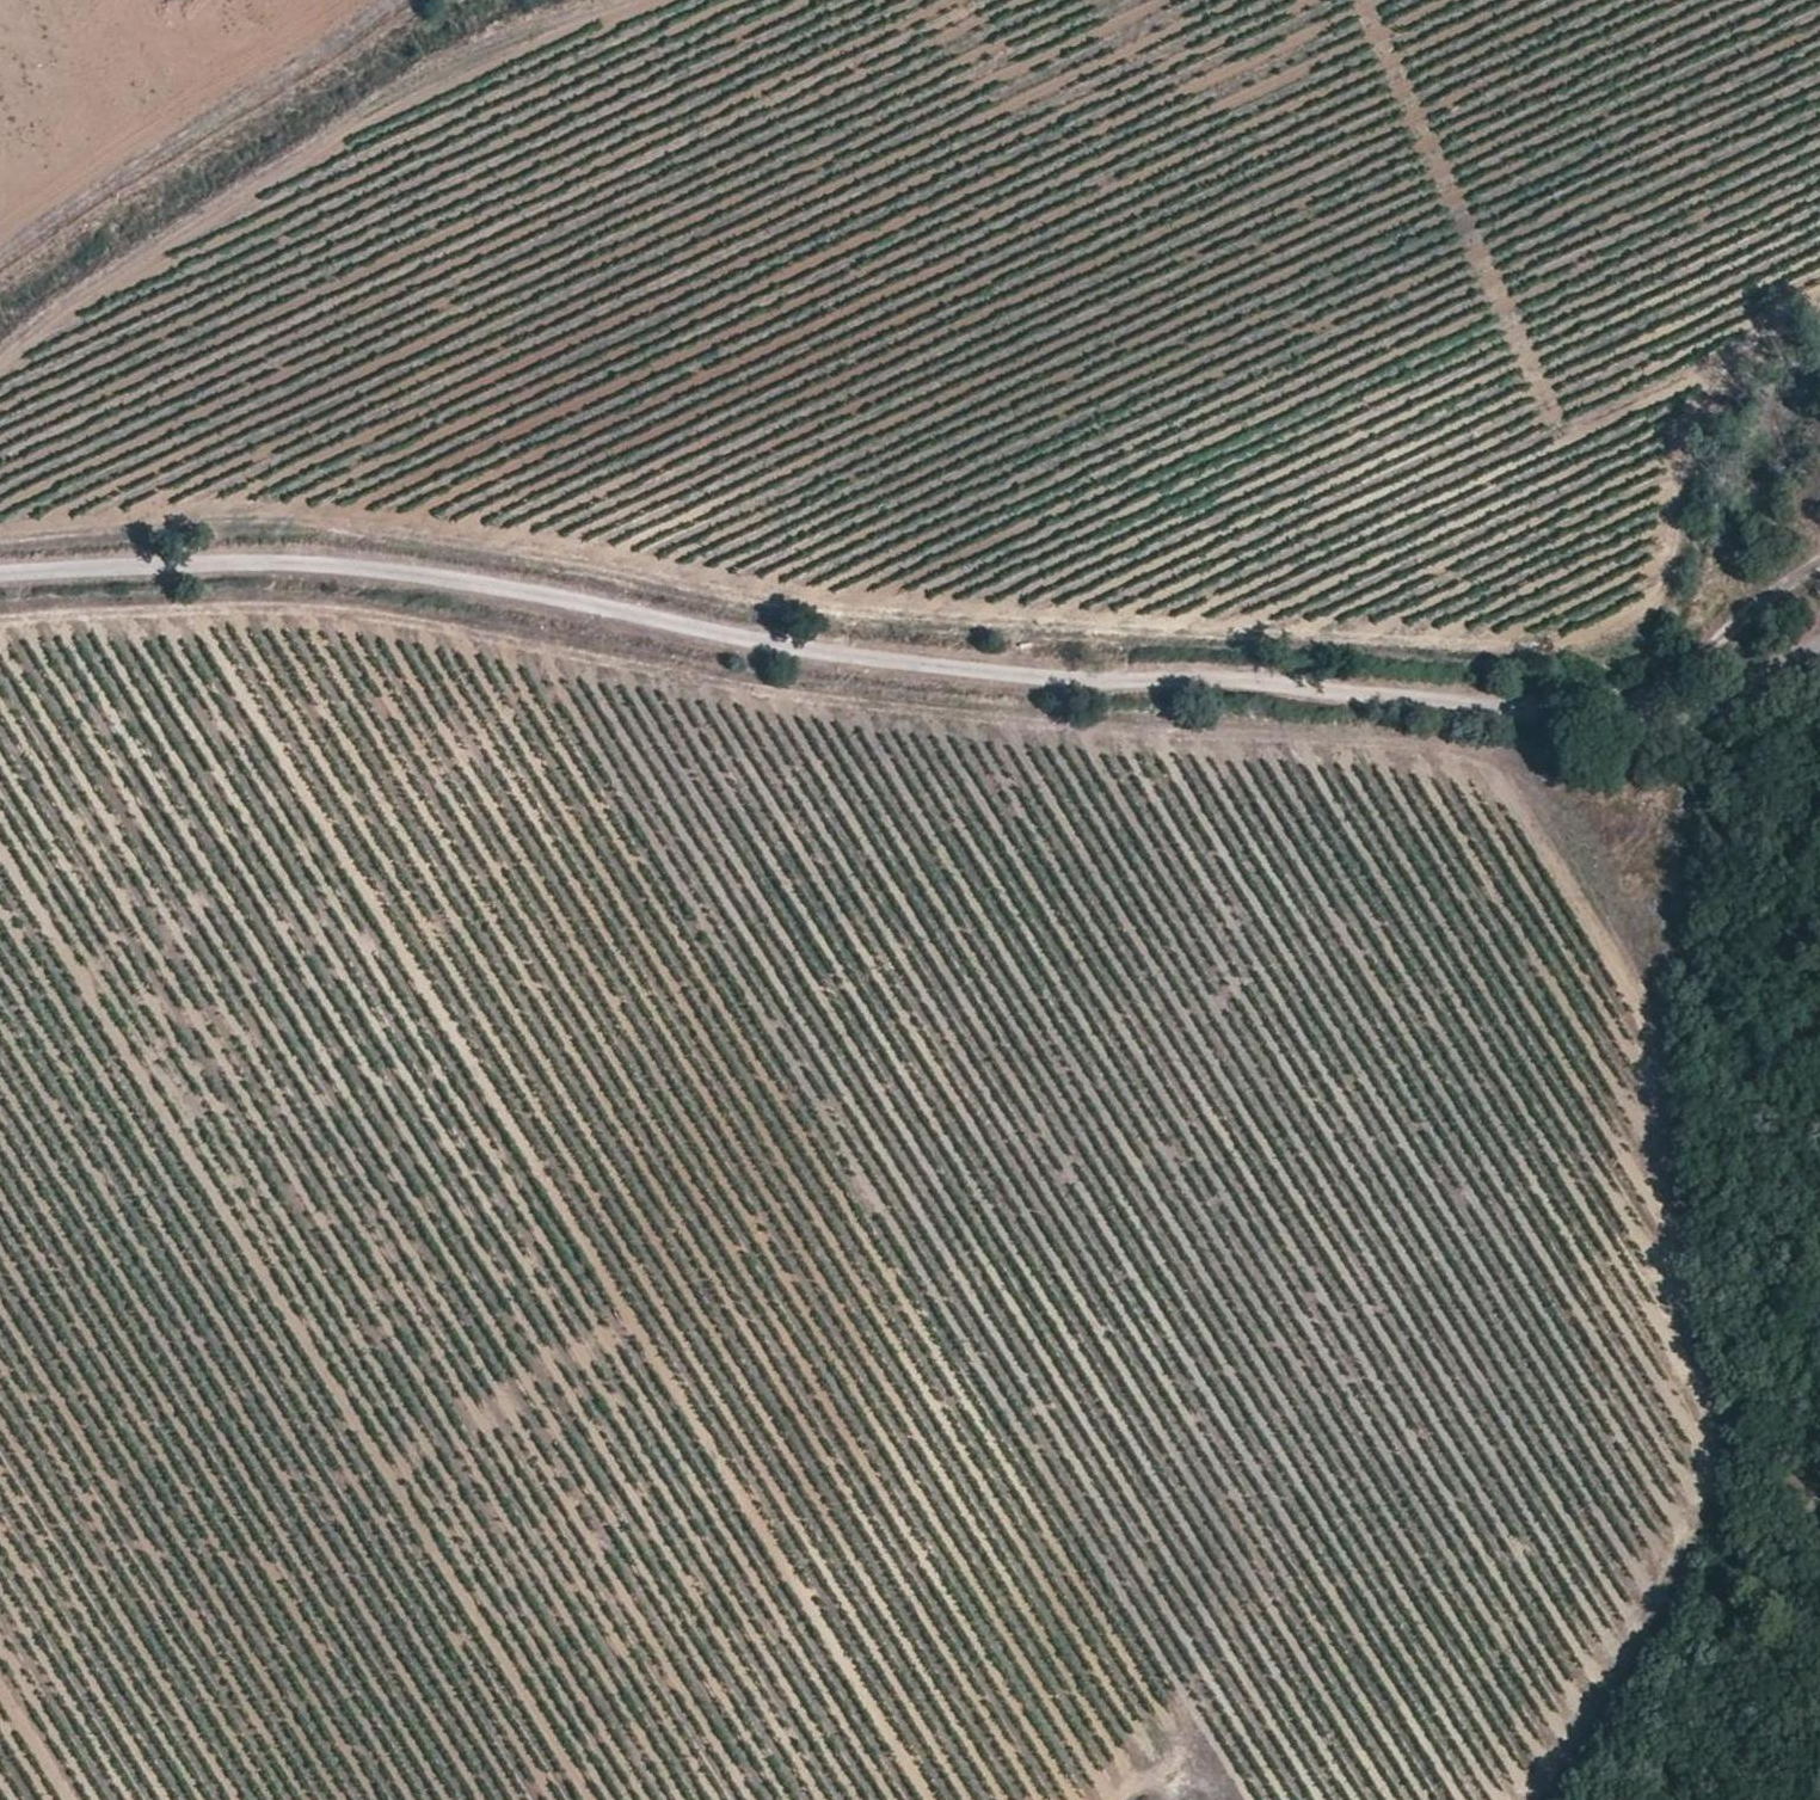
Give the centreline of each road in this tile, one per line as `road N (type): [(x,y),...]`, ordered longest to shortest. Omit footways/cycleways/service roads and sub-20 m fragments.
road 1 (track): [(1819,640),(1723,687),(1591,712),(817,648),(538,589),(279,555),(0,578)]
road 2 (track): [(1819,566),(1785,583),(1679,668),(1591,712)]

